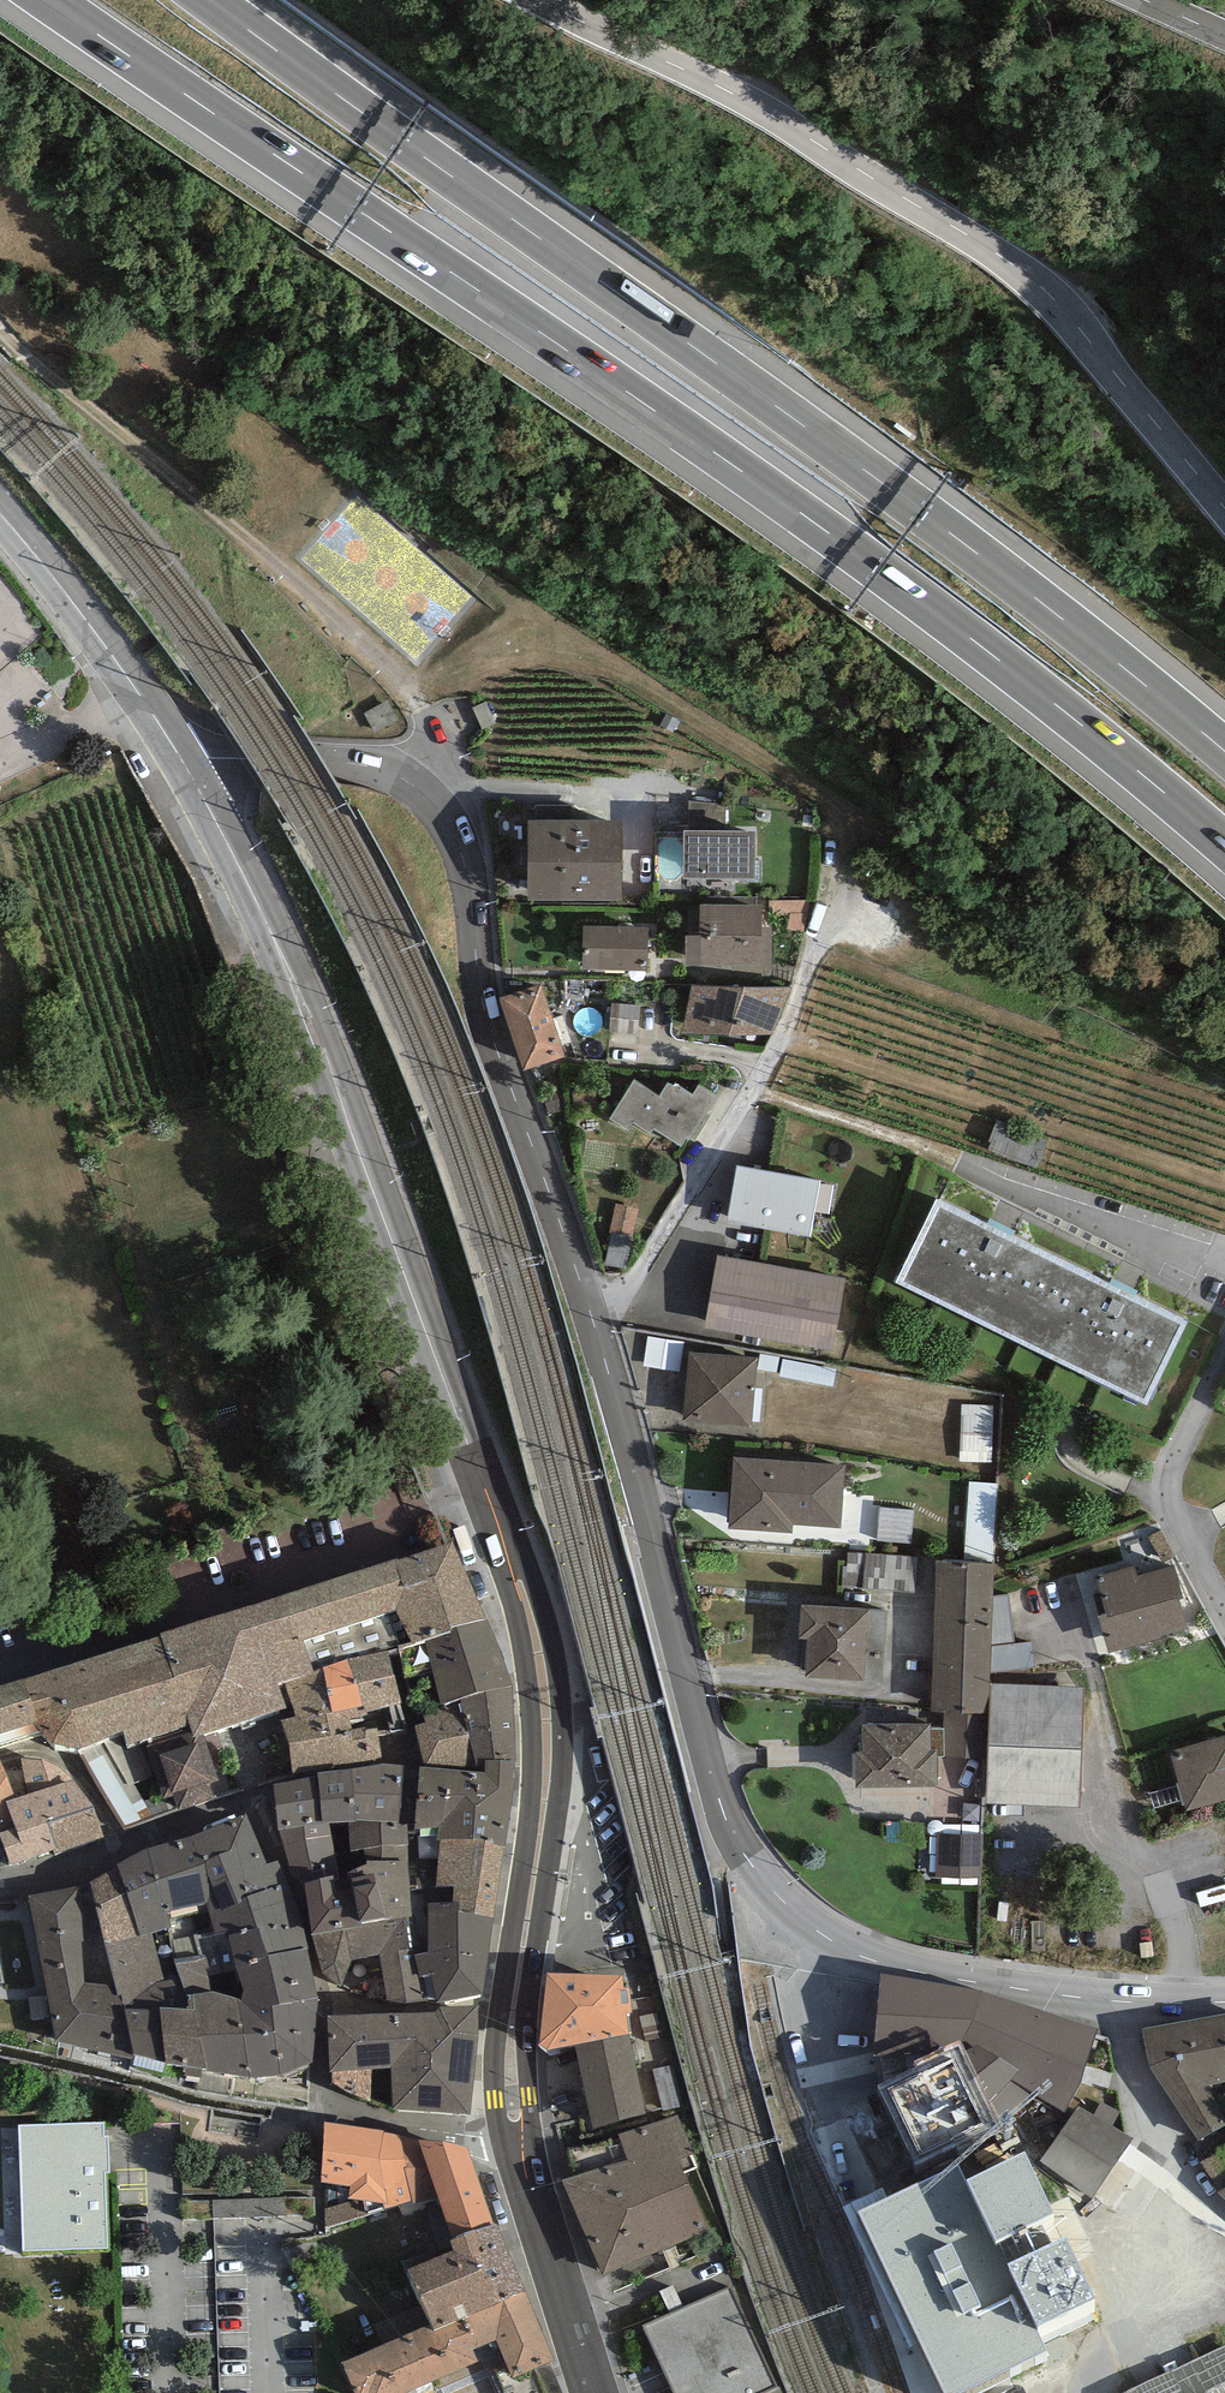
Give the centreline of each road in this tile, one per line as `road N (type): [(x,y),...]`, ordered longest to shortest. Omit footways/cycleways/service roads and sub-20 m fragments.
road 1 (secondary): [(1224,2003),(1121,2002),(910,1970),(828,1938),(767,1885),(729,1827),(714,1783),(590,1312),(483,1004),(446,822),(430,793),(392,778),(330,765),(182,763)]
road 2 (motorway): [(50,0),(886,576),(1224,848)]
road 3 (primary): [(516,2134),(515,2001),(547,1761),(533,1629),(330,1070),(233,855),(182,763)]
road 4 (motorway): [(1224,750),(974,549),(211,0)]
road 5 (secondary): [(539,0),(741,97),(998,254),(1066,312),(1224,508)]
road 6 (residential): [(516,2134),(456,2135),(334,2111),(320,2078),(325,2008),(302,1916),(248,1787),(119,1851),(54,1876),(0,1882)]
road 7 (track): [(0,338),(331,612),(424,723),(430,793)]
road 8 (primary): [(182,763),(114,659),(0,515)]
road 9 (residential): [(1224,1358),(1175,1464),(1171,1499),(1224,1612)]
road 10 (primary): [(594,2392),(516,2134)]

